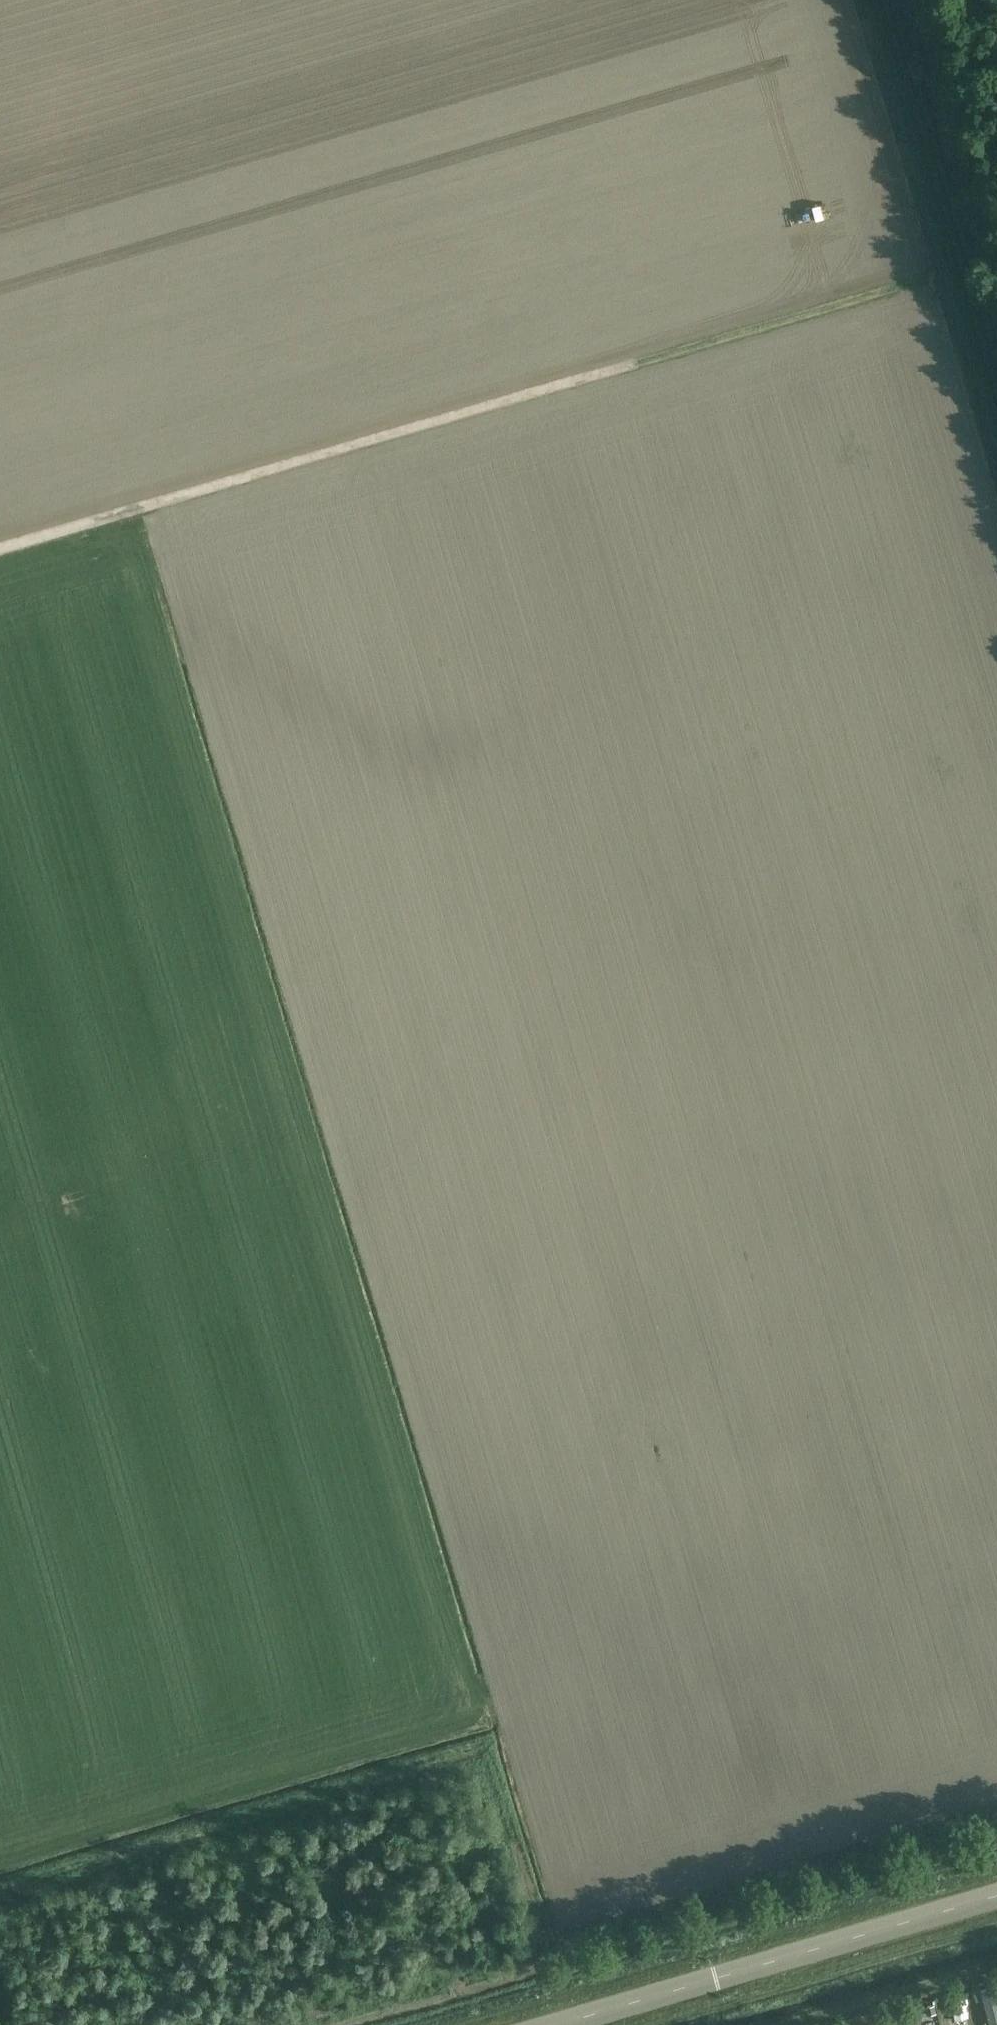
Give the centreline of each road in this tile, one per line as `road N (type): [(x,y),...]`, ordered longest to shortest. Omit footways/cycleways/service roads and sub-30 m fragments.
road 1 (unclassified): [(559,2024),(996,1896)]

